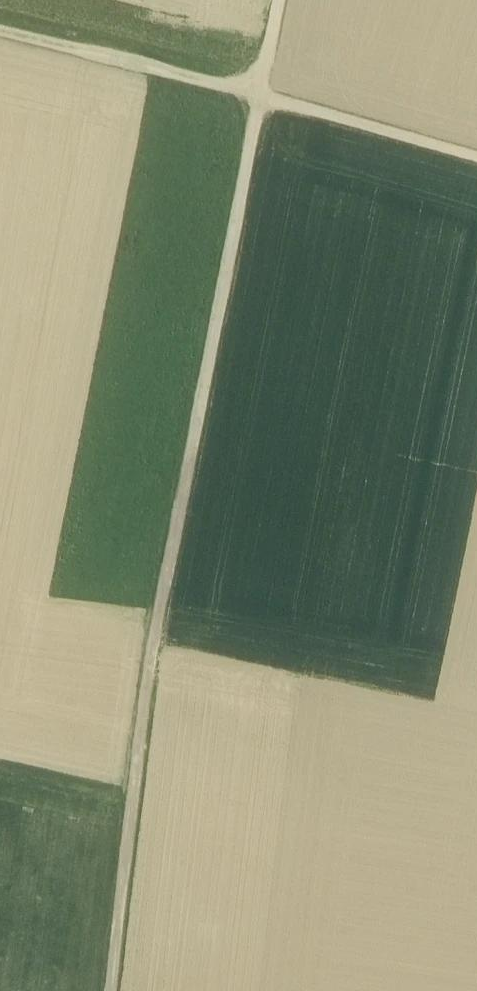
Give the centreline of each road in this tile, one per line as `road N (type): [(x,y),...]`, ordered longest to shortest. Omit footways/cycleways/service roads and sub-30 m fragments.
road 1 (track): [(110,990),(152,648),(278,0)]
road 2 (track): [(0,41),(259,94),(476,159)]
road 3 (track): [(152,648),(476,710)]

